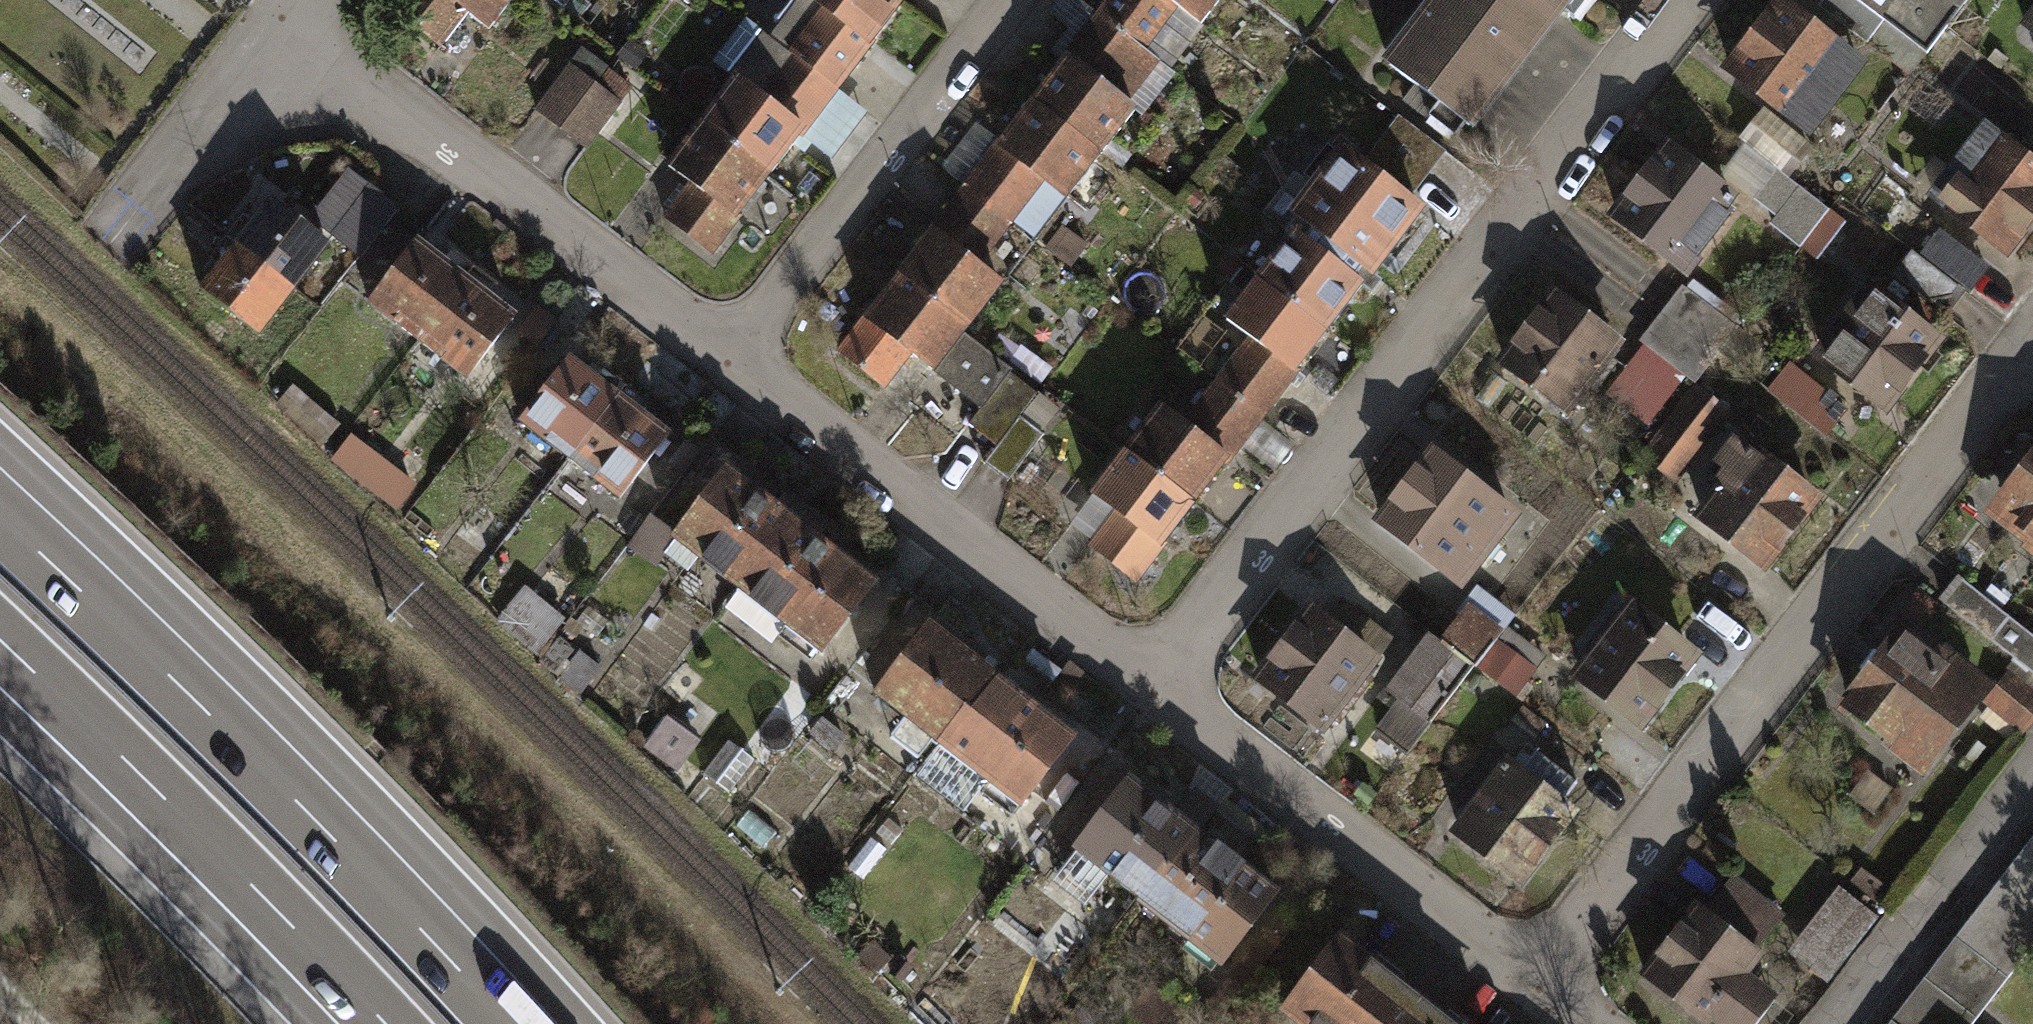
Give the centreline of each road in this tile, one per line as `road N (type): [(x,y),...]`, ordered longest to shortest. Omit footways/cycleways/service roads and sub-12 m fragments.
road 1 (residential): [(1156,684),(1685,0)]
road 2 (residential): [(1533,975),(2032,336)]
road 3 (motorway): [(532,1023),(329,810),(0,493)]
road 4 (residential): [(286,18),(729,360)]
road 5 (residential): [(729,360),(1156,684)]
road 6 (motorway): [(0,664),(362,1023)]
road 7 (residential): [(1156,684),(1533,975)]
road 8 (residential): [(729,360),(1006,0)]
road 9 (residential): [(286,18),(148,198)]

